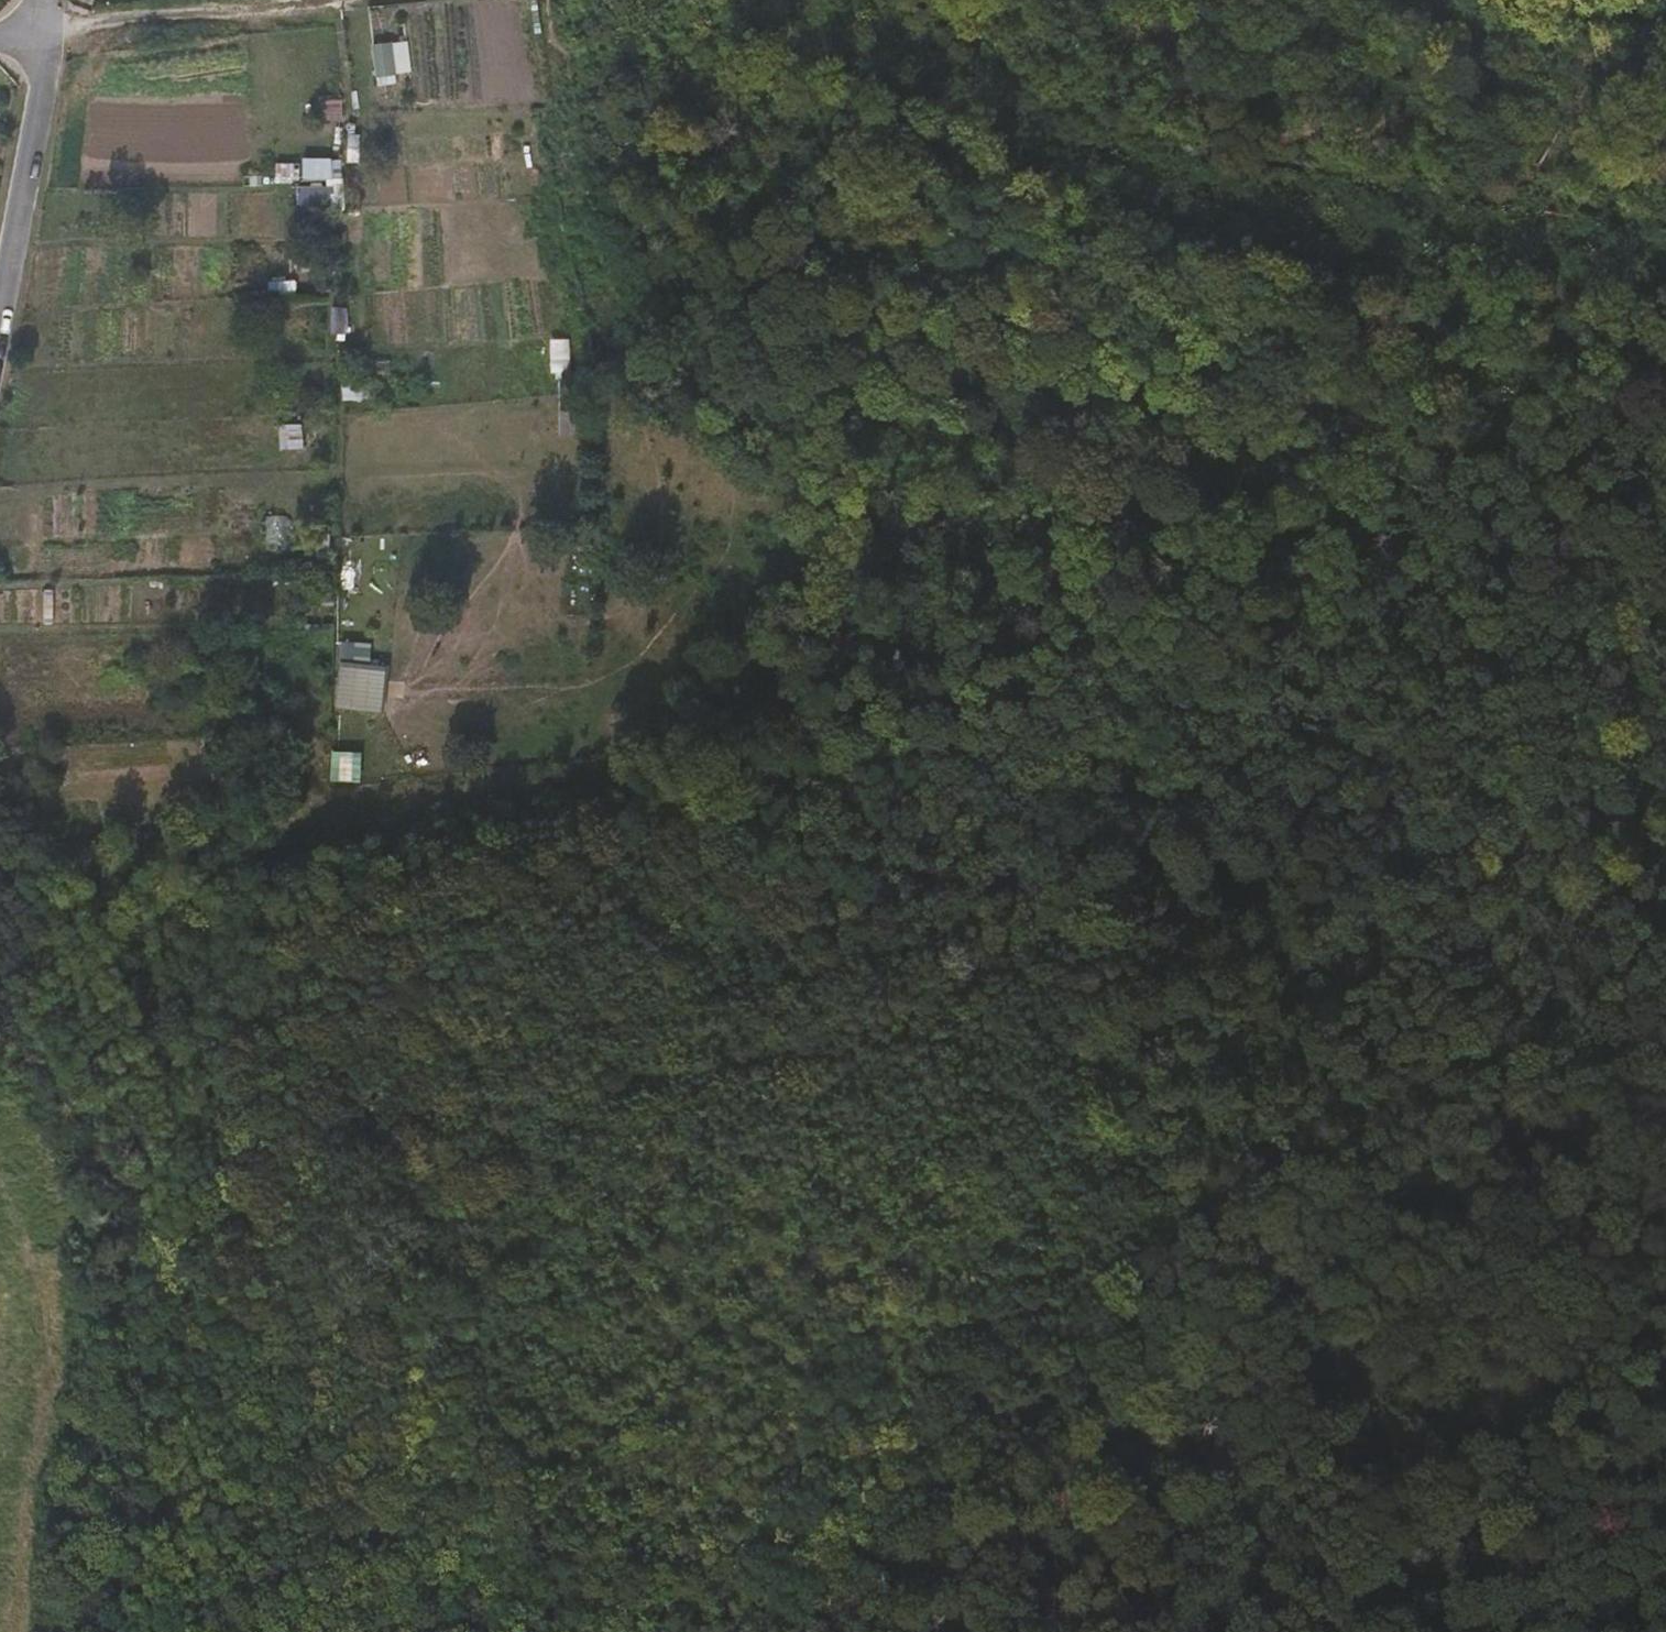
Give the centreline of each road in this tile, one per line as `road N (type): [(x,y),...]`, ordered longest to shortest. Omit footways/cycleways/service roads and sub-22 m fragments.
road 1 (residential): [(44,30),(0,286)]

